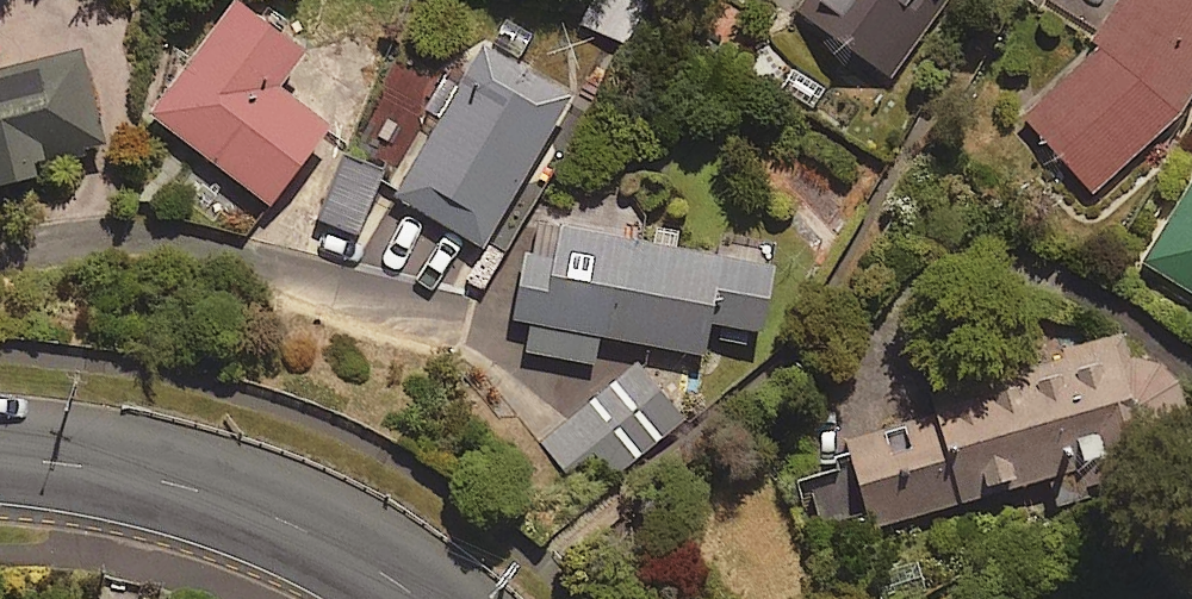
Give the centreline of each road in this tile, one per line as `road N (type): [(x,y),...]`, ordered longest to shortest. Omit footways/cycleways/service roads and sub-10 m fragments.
road 1 (tertiary): [(412,598),(377,573),(194,490),(0,458)]

